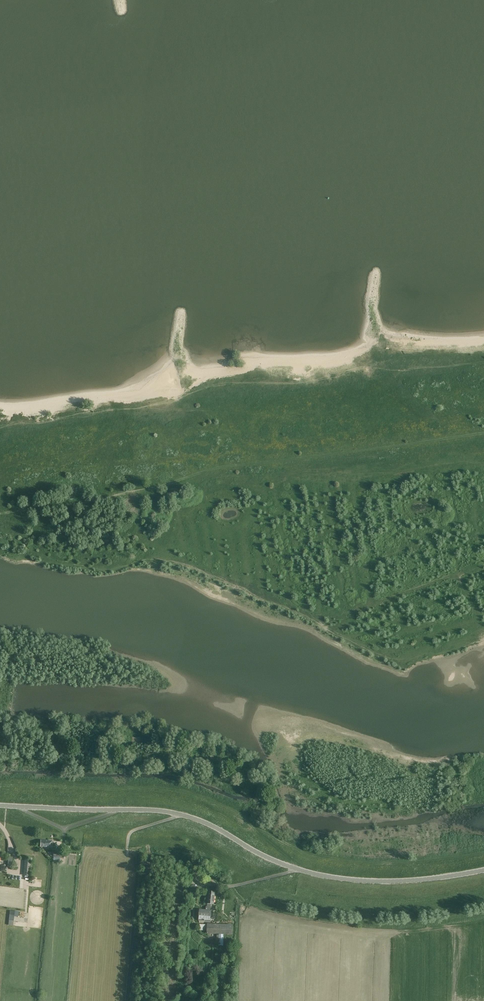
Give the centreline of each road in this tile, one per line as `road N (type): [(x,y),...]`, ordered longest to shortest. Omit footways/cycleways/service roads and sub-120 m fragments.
road 1 (tertiary): [(483,870),(402,881),(337,878),(264,857),(199,820),(162,811),(0,804)]

